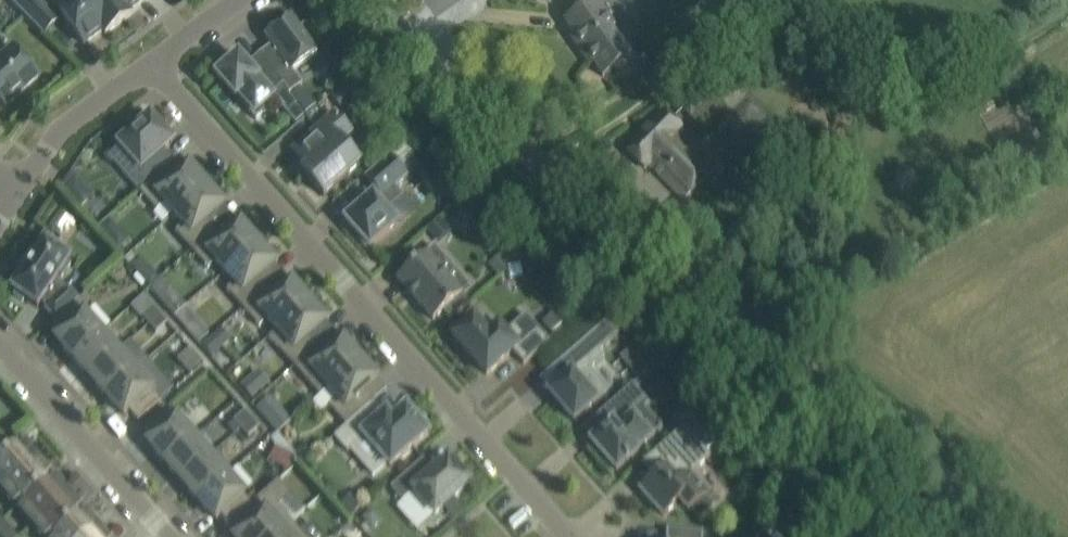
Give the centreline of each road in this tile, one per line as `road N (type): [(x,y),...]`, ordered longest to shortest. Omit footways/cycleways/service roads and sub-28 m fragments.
road 1 (unclassified): [(910,536),(944,494),(934,458),(548,171),(456,114),(372,0)]
road 2 (residential): [(568,536),(153,62)]
road 3 (residential): [(0,342),(167,536)]
road 4 (residential): [(19,193),(61,127),(153,62)]

